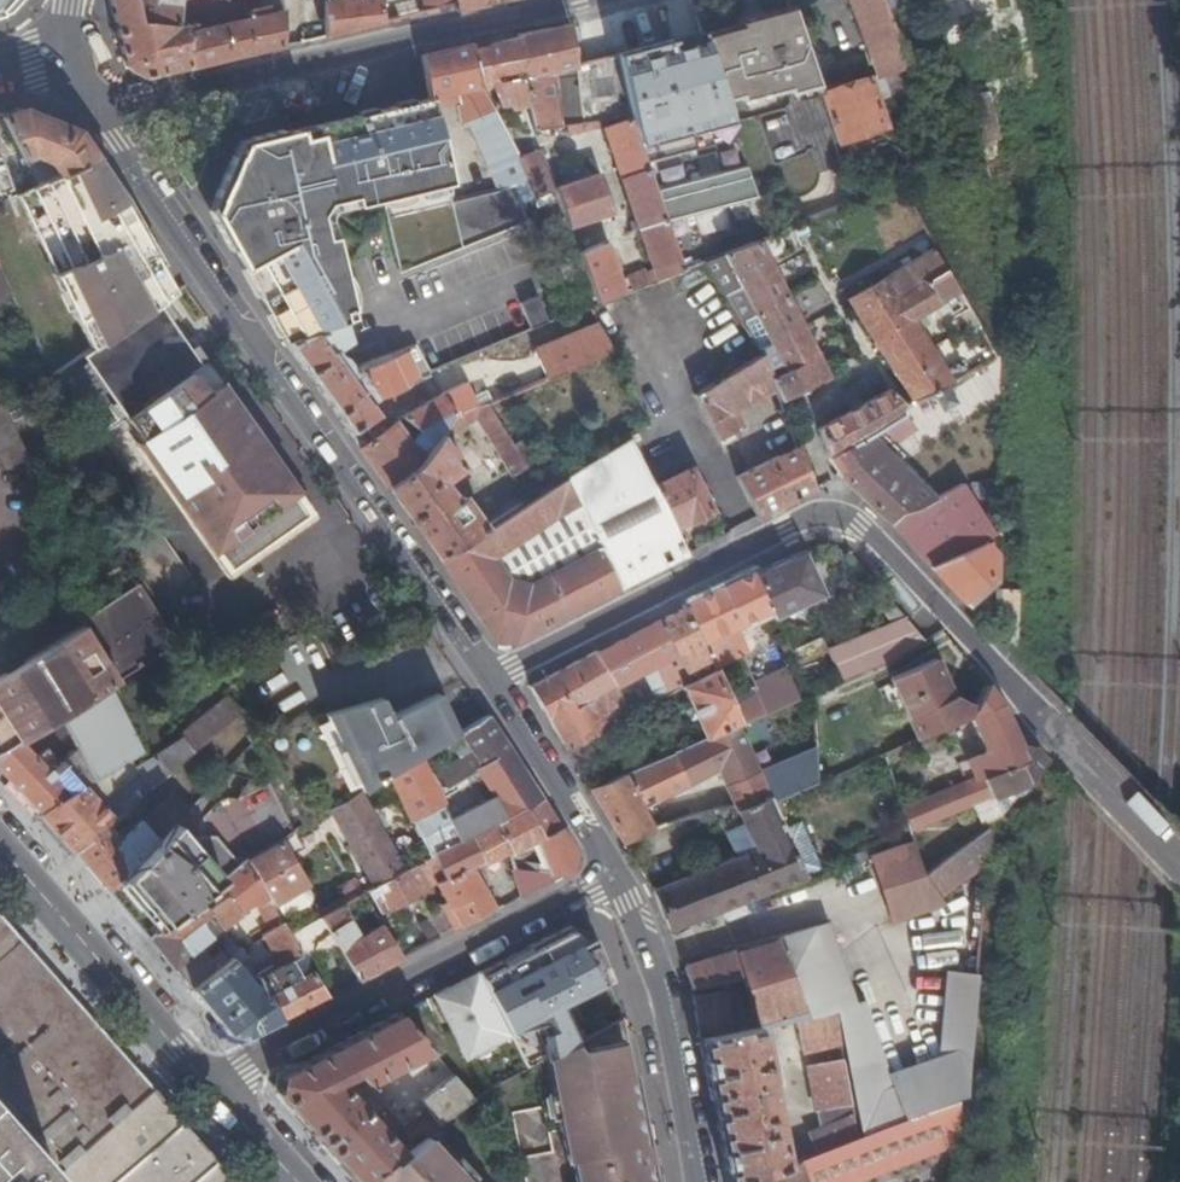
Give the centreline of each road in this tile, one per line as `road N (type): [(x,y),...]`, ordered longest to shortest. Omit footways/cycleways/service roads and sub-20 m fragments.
road 1 (residential): [(488,682),(815,514),(856,521),(1179,873)]
road 2 (secondary): [(488,682),(97,110)]
road 3 (tertiary): [(97,110),(545,8)]
road 4 (residential): [(207,1082),(612,874)]
road 5 (secondary): [(695,1181),(652,977),(612,874)]
road 6 (secondary): [(0,846),(207,1082)]
road 7 (secondary): [(612,874),(488,682)]
road 8 (secondary): [(207,1082),(297,1181)]

